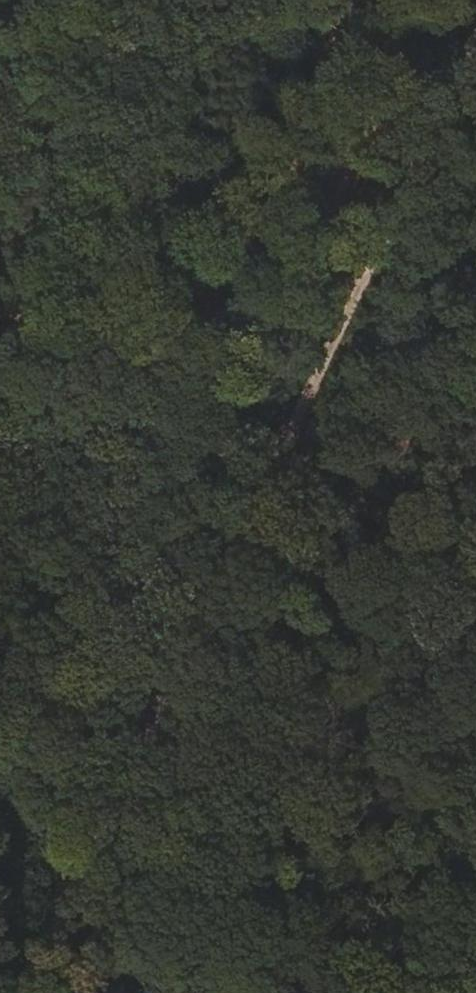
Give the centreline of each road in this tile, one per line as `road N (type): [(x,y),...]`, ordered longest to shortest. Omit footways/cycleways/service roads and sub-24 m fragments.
road 1 (track): [(272,437),(1,992)]
road 2 (track): [(474,0),(272,437)]
road 3 (track): [(0,254),(272,437)]
road 4 (track): [(272,437),(475,575)]

